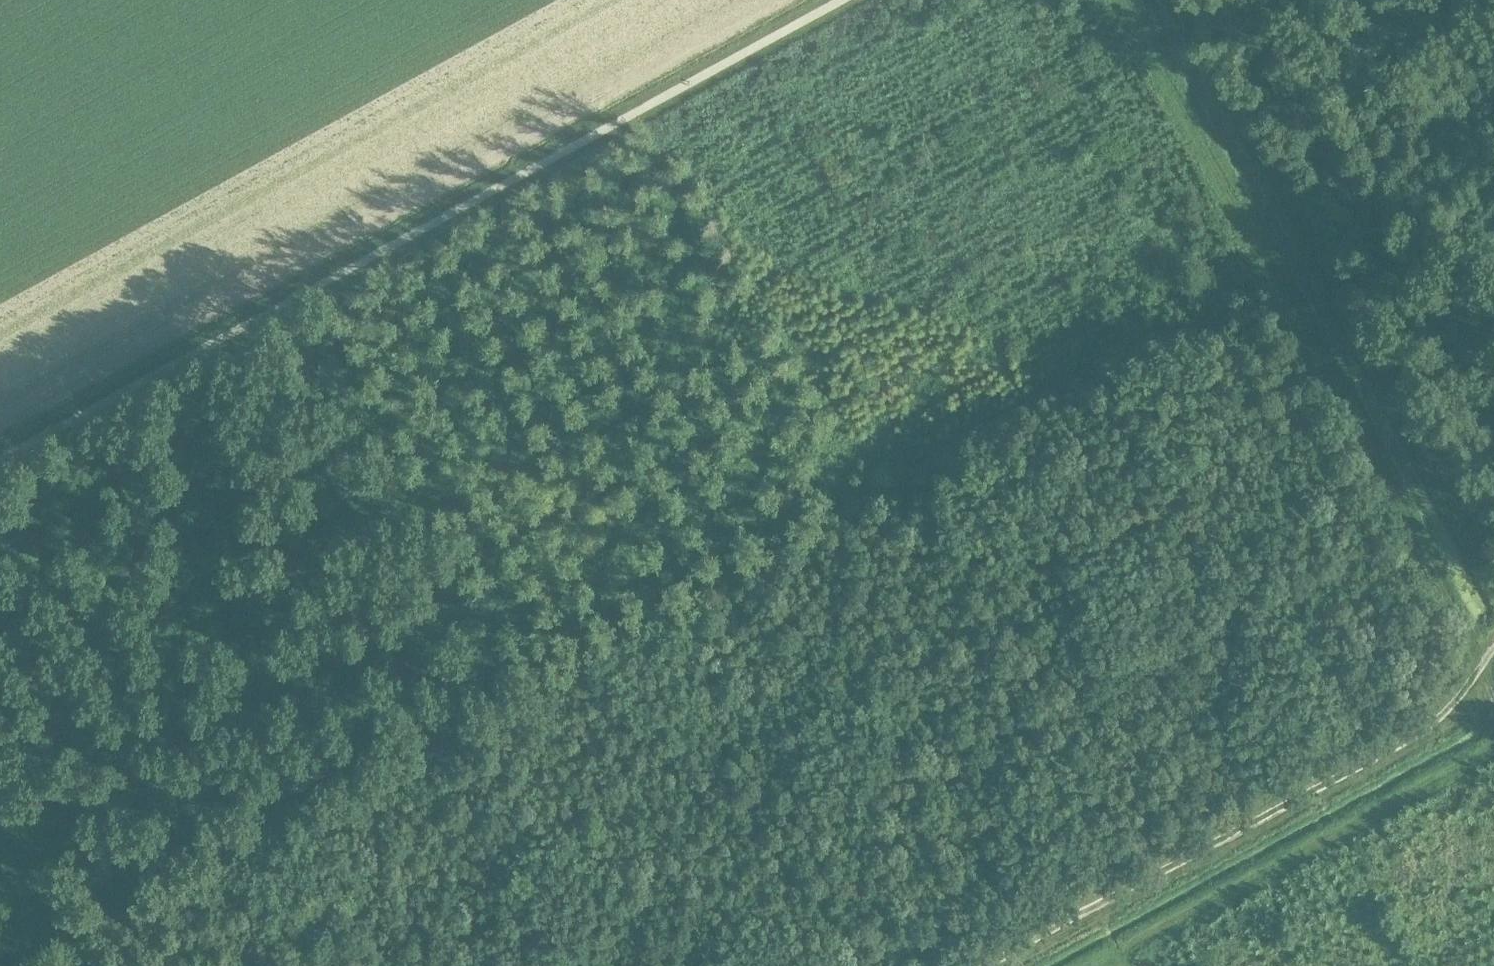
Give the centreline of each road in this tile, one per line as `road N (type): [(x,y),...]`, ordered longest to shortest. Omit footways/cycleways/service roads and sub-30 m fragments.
road 1 (track): [(1493,745),(1087,965)]

